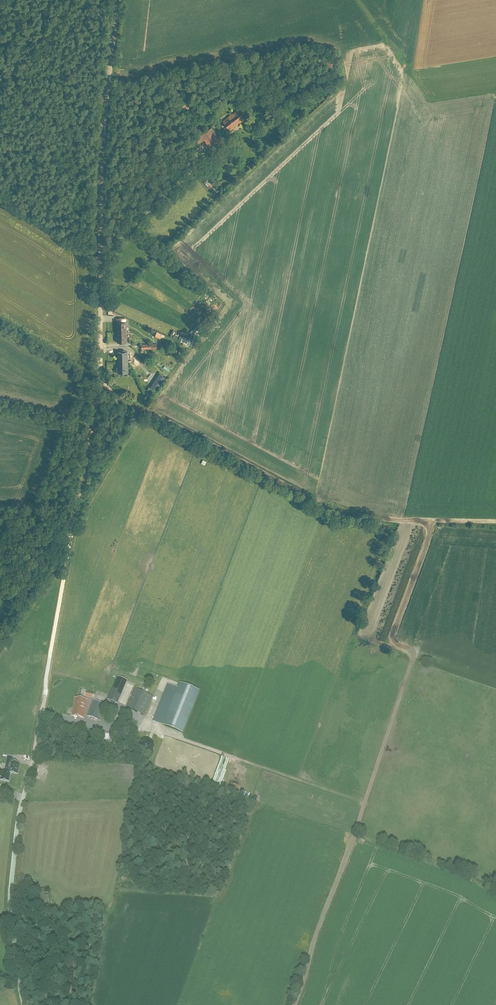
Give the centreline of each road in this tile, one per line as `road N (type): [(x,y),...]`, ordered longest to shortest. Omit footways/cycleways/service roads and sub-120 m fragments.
road 1 (track): [(434,521),(395,629),(411,663),(294,1004)]
road 2 (unclassified): [(24,1004),(13,857),(72,531)]
road 3 (residential): [(101,385),(101,180),(119,0)]
road 4 (track): [(101,385),(333,509),(434,521)]
road 5 (track): [(74,517),(101,385)]

